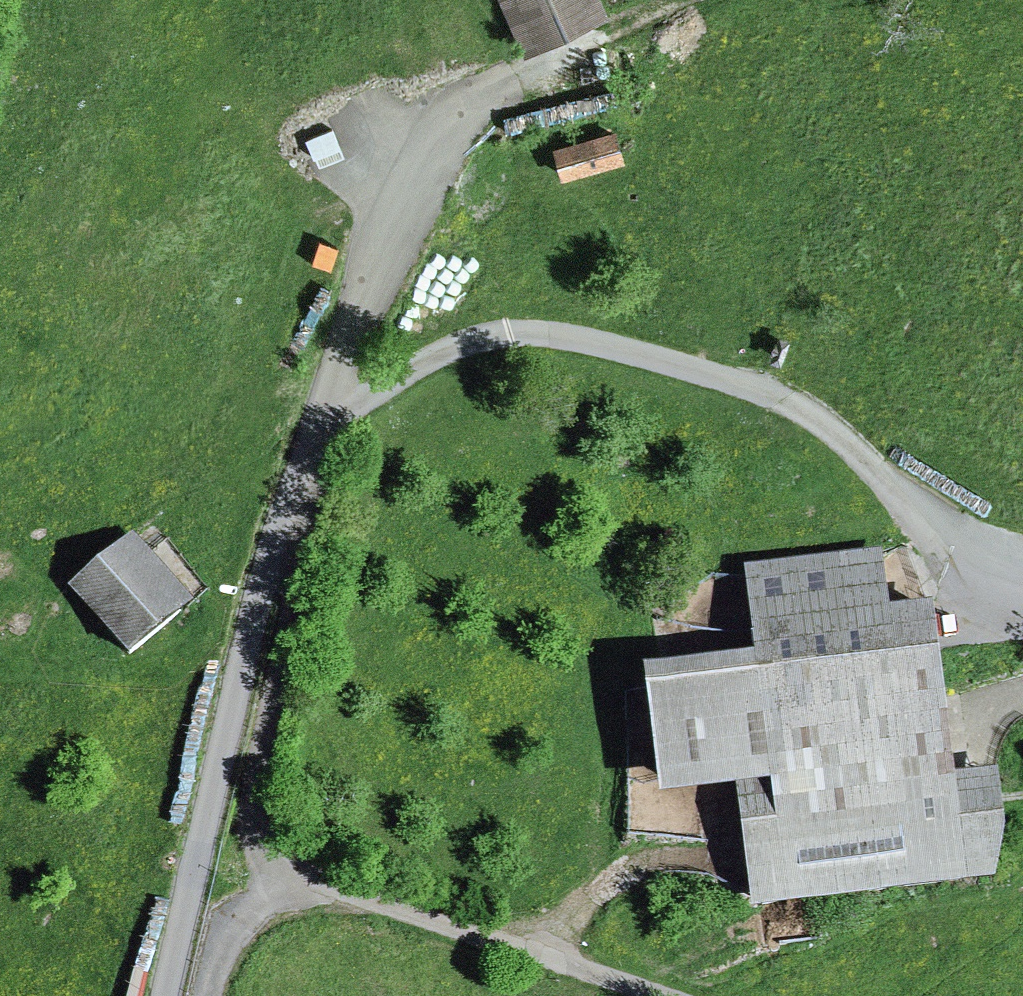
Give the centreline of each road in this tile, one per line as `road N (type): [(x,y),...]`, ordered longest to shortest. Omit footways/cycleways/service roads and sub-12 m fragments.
road 1 (unclassified): [(1022,572),(770,395),(617,349),(502,334),(425,361),(326,413)]
road 2 (unclassified): [(166,995),(264,577),(326,413)]
road 3 (unclassified): [(326,413),(255,784),(264,848),(290,888)]
road 4 (unclassified): [(290,888),(364,899),(663,995)]
road 5 (unclassified): [(326,413),(380,259),(444,119),(494,83)]
road 6 (track): [(494,83),(683,0)]
road 7 (unclassified): [(290,888),(228,933),(206,995)]

